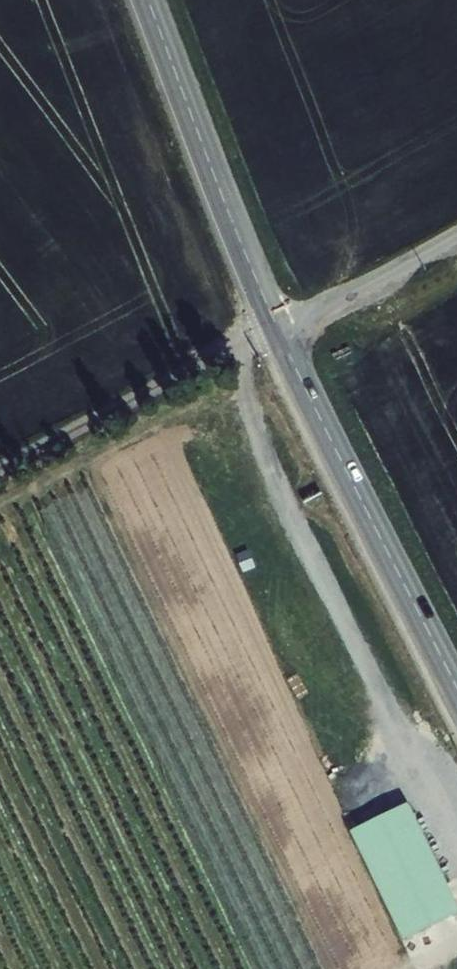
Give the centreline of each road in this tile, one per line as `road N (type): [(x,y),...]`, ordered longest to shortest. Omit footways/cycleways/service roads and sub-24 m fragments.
road 1 (track): [(244,341),(245,395),(279,484),(456,856)]
road 2 (secondary): [(278,329),(456,685)]
road 3 (secondary): [(148,0),(278,329)]
road 4 (track): [(0,474),(278,329)]
road 5 (unclassified): [(278,329),(456,235)]

